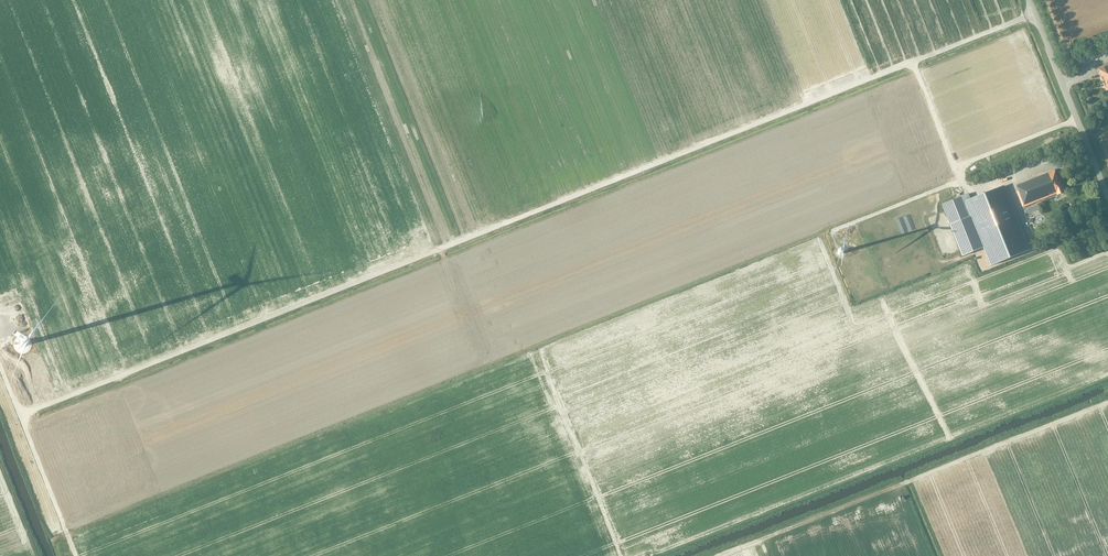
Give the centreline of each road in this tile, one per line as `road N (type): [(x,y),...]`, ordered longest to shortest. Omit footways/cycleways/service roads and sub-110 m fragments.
road 1 (unclassified): [(1107,197),(1029,0)]

